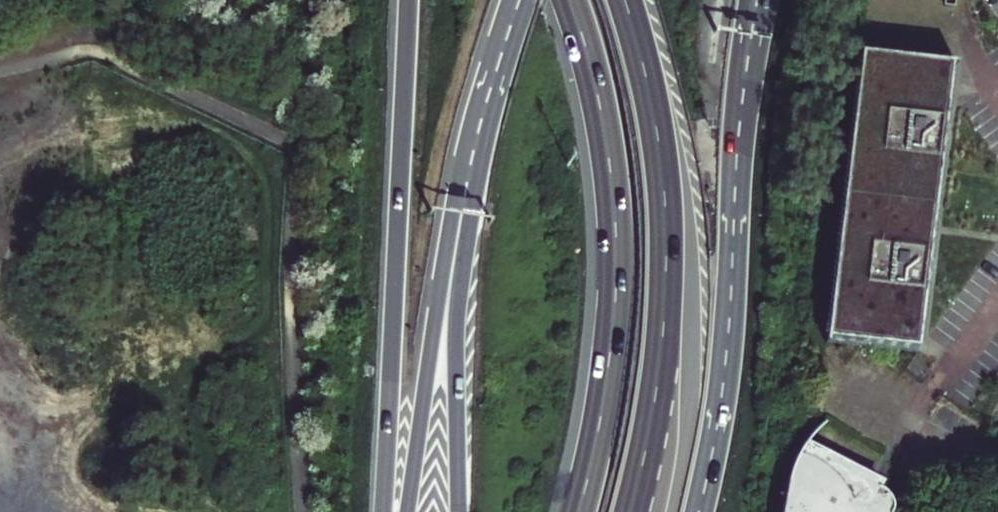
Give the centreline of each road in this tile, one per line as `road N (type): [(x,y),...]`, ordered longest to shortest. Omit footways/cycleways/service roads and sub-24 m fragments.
road 1 (trunk): [(571,0),(611,164),(618,267),(607,387),(579,511)]
road 2 (trunk): [(633,511),(657,402),(670,242),(651,87),(629,0)]
road 3 (trunk): [(410,0),(381,511)]
road 4 (primary): [(699,511),(725,367),(751,33)]
road 5 (secondary): [(488,101),(450,234),(407,511)]
road 6 (trunk): [(488,101),(457,311),(460,511)]

